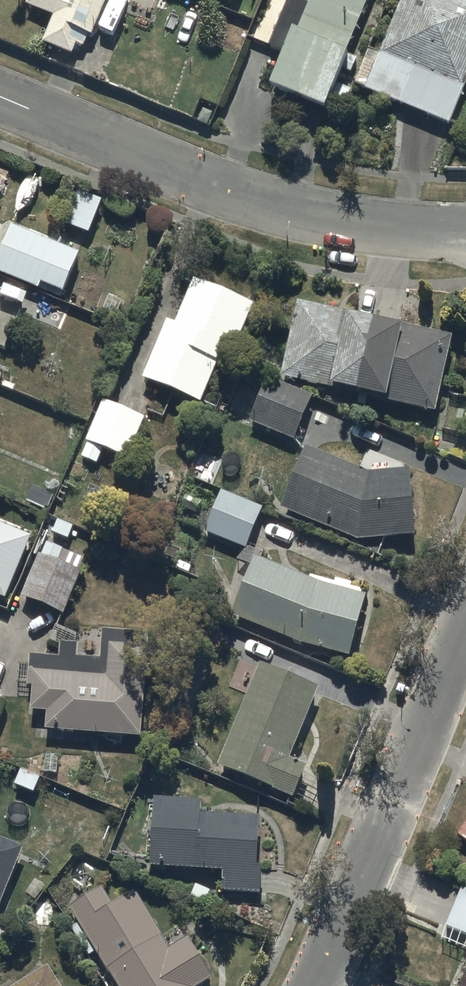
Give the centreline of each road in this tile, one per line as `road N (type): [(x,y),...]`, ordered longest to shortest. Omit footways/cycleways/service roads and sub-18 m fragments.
road 1 (residential): [(0,96),(293,209),(465,234)]
road 2 (residential): [(465,628),(306,985)]

